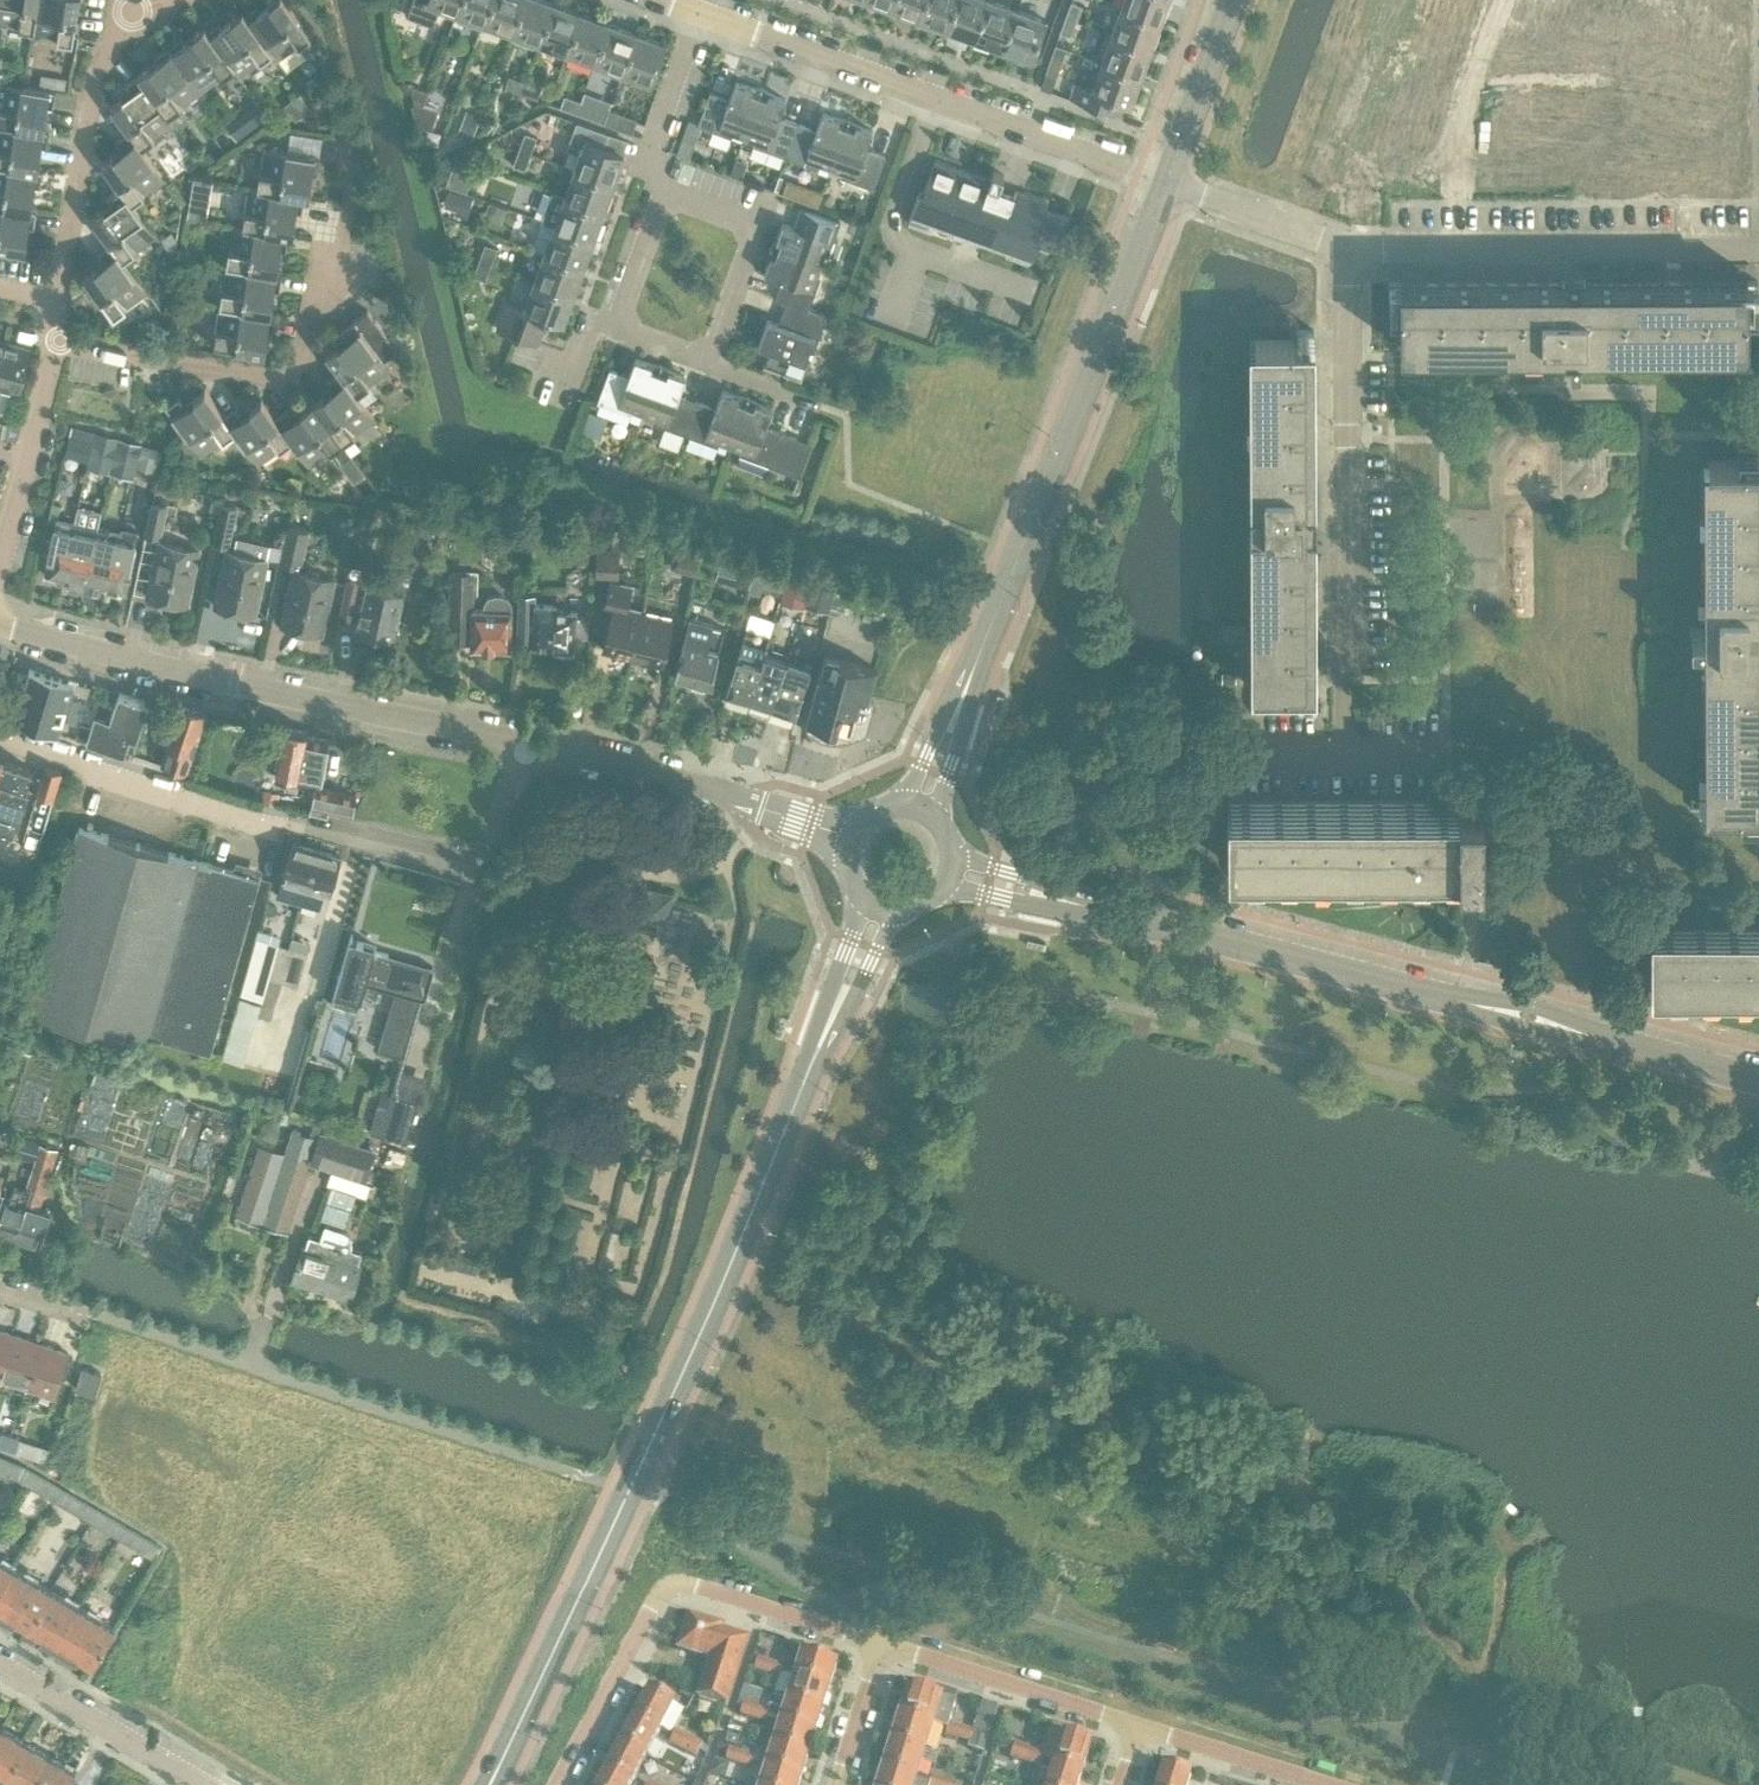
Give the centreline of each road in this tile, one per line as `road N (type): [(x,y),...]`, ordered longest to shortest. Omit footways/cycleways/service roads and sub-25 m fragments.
road 1 (secondary): [(495,1777),(683,1371),(805,1077)]
road 2 (secondary): [(961,699),(1166,182)]
road 3 (residential): [(0,624),(233,684),(527,743)]
road 4 (residential): [(1343,755),(1347,255)]
road 5 (residential): [(1166,182),(703,13)]
road 6 (residential): [(556,1784),(671,1583),(881,1644)]
road 7 (residential): [(59,340),(275,375),(303,353),(310,311),(342,246)]
road 8 (tertiary): [(1446,997),(1121,914)]
road 9 (residential): [(527,743),(724,792),(848,837)]
road 10 (residential): [(1454,253),(1758,249)]
road 11 (residential): [(55,300),(89,96),(134,14)]
road 12 (residential): [(527,743),(493,851),(481,859),(466,863),(328,829)]
road 13 (residential): [(262,825),(0,740)]
road 14 (residential): [(1138,1726),(881,1644)]
road 15 (residential): [(1454,253),(1457,106),(1497,0)]
road 16 (residential): [(205,1784),(0,1665)]
road 17 (residential): [(707,363),(750,228),(684,197),(668,199)]
road 18 (residential): [(0,550),(59,340)]
road 19 (residential): [(668,199),(648,160),(703,13)]
road 20 (residential): [(1326,1784),(1138,1726)]
road 21 (residential): [(1166,182),(1347,255)]
road 22 (secondary): [(1166,182),(1232,0)]
road 23 (secondary): [(862,894),(805,1077)]
road 24 (secondary): [(805,1077),(897,909)]
road 25 (tertiary): [(943,886),(1121,914)]
road 26 (tertiary): [(1121,914),(1050,883),(952,856)]
road 27 (tertiary): [(1612,1041),(1530,1005),(1446,997)]
road 28 (tertiary): [(1446,997),(1525,1027),(1612,1041)]
road 29 (tertiary): [(1758,1078),(1612,1041)]
road 30 (residential): [(881,1644),(836,1784)]
road 31 (residential): [(625,325),(668,199)]
road 32 (secondary): [(961,699),(897,802)]
road 33 (secondary): [(935,816),(959,740),(961,699)]

